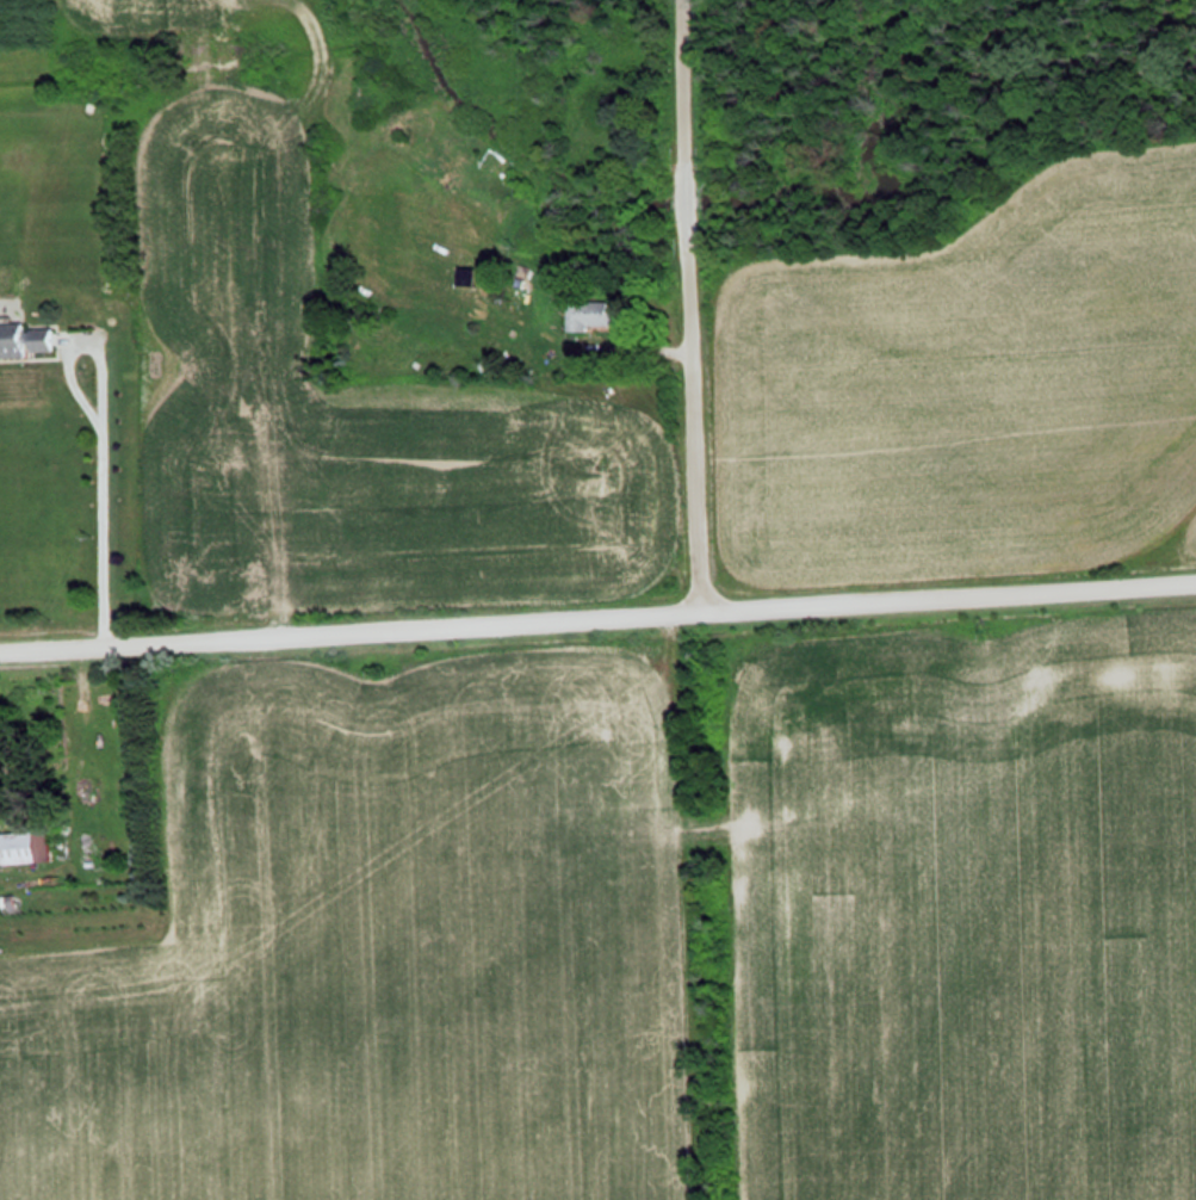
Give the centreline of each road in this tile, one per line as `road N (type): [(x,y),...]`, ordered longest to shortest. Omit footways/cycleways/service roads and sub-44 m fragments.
road 1 (residential): [(0,643),(1195,574)]
road 2 (residential): [(687,0),(694,604)]

